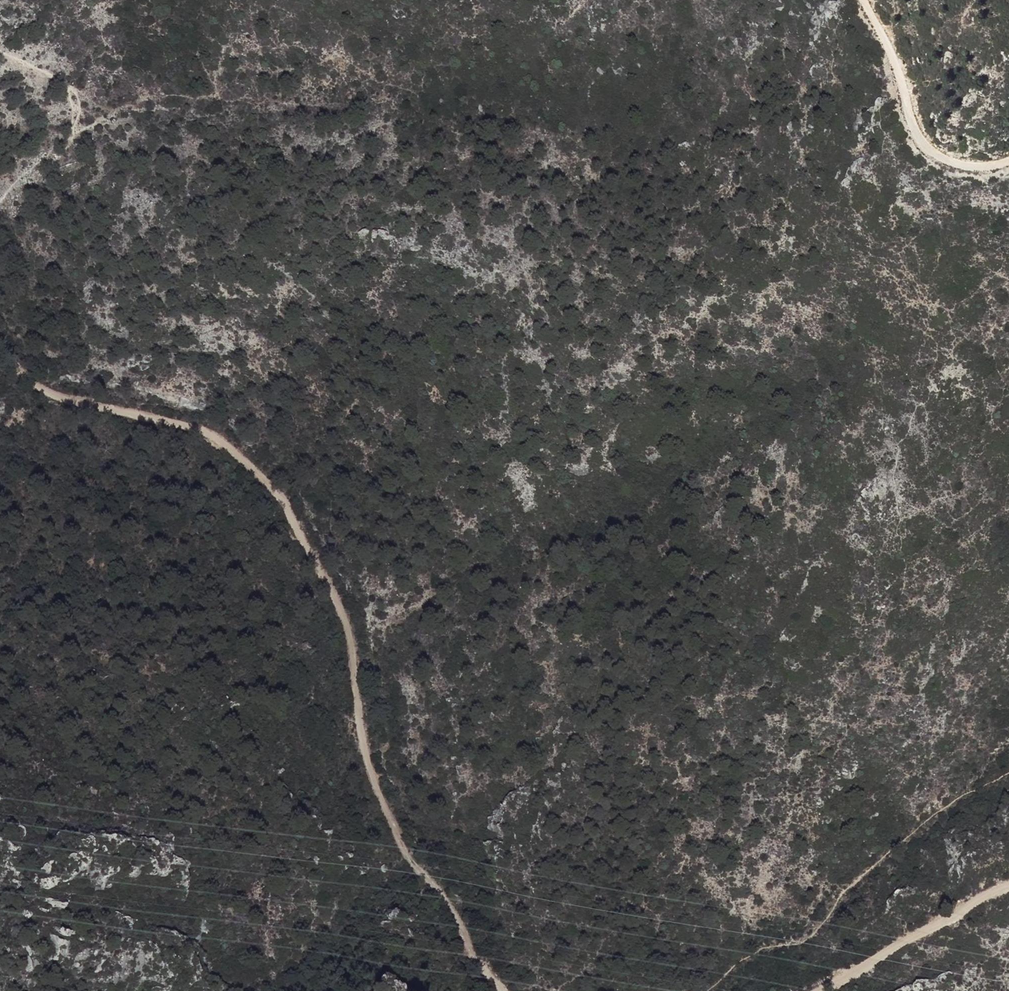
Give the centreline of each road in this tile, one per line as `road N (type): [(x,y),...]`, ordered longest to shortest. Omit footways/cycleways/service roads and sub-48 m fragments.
road 1 (track): [(0,340),(28,379),(60,398),(208,432),(281,497),(348,631),(365,757),(397,838),(447,896),(478,963),(502,990)]
road 2 (track): [(864,0),(930,156),(977,169),(1008,162)]
road 3 (track): [(818,990),(1008,884)]

